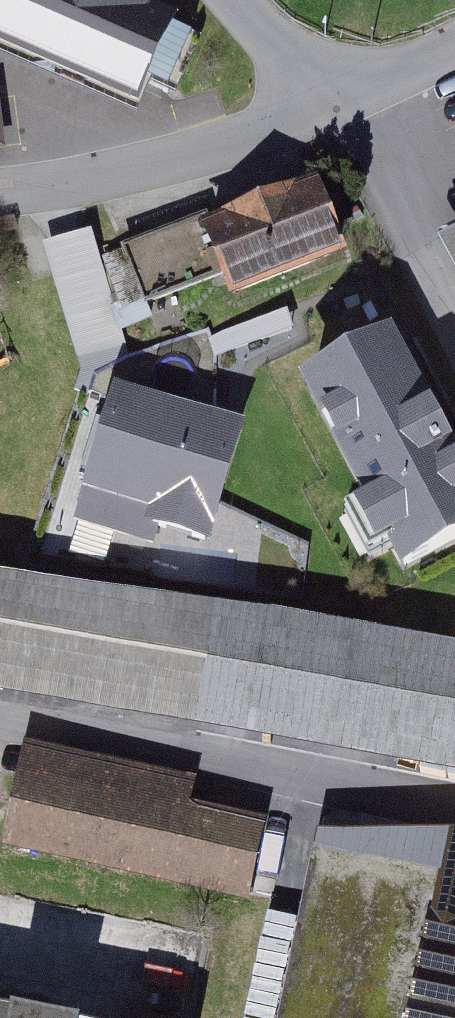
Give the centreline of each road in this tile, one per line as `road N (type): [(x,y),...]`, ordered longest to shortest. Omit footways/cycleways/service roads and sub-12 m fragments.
road 1 (residential): [(340,105),(233,147),(0,202)]
road 2 (residential): [(340,105),(454,318)]
road 3 (residential): [(237,0),(340,105)]
road 4 (residential): [(454,59),(340,105)]

